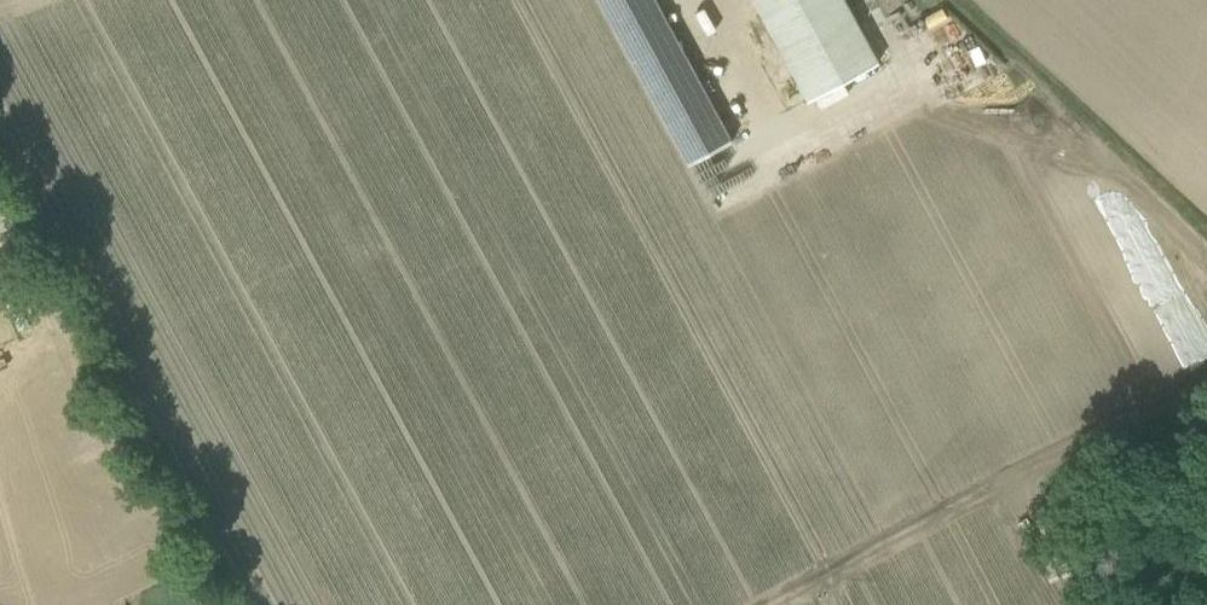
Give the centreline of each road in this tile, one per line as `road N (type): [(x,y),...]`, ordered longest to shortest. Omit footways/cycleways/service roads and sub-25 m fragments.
road 1 (track): [(779,604),(1051,457),(1206,360)]
road 2 (track): [(0,212),(206,604)]

